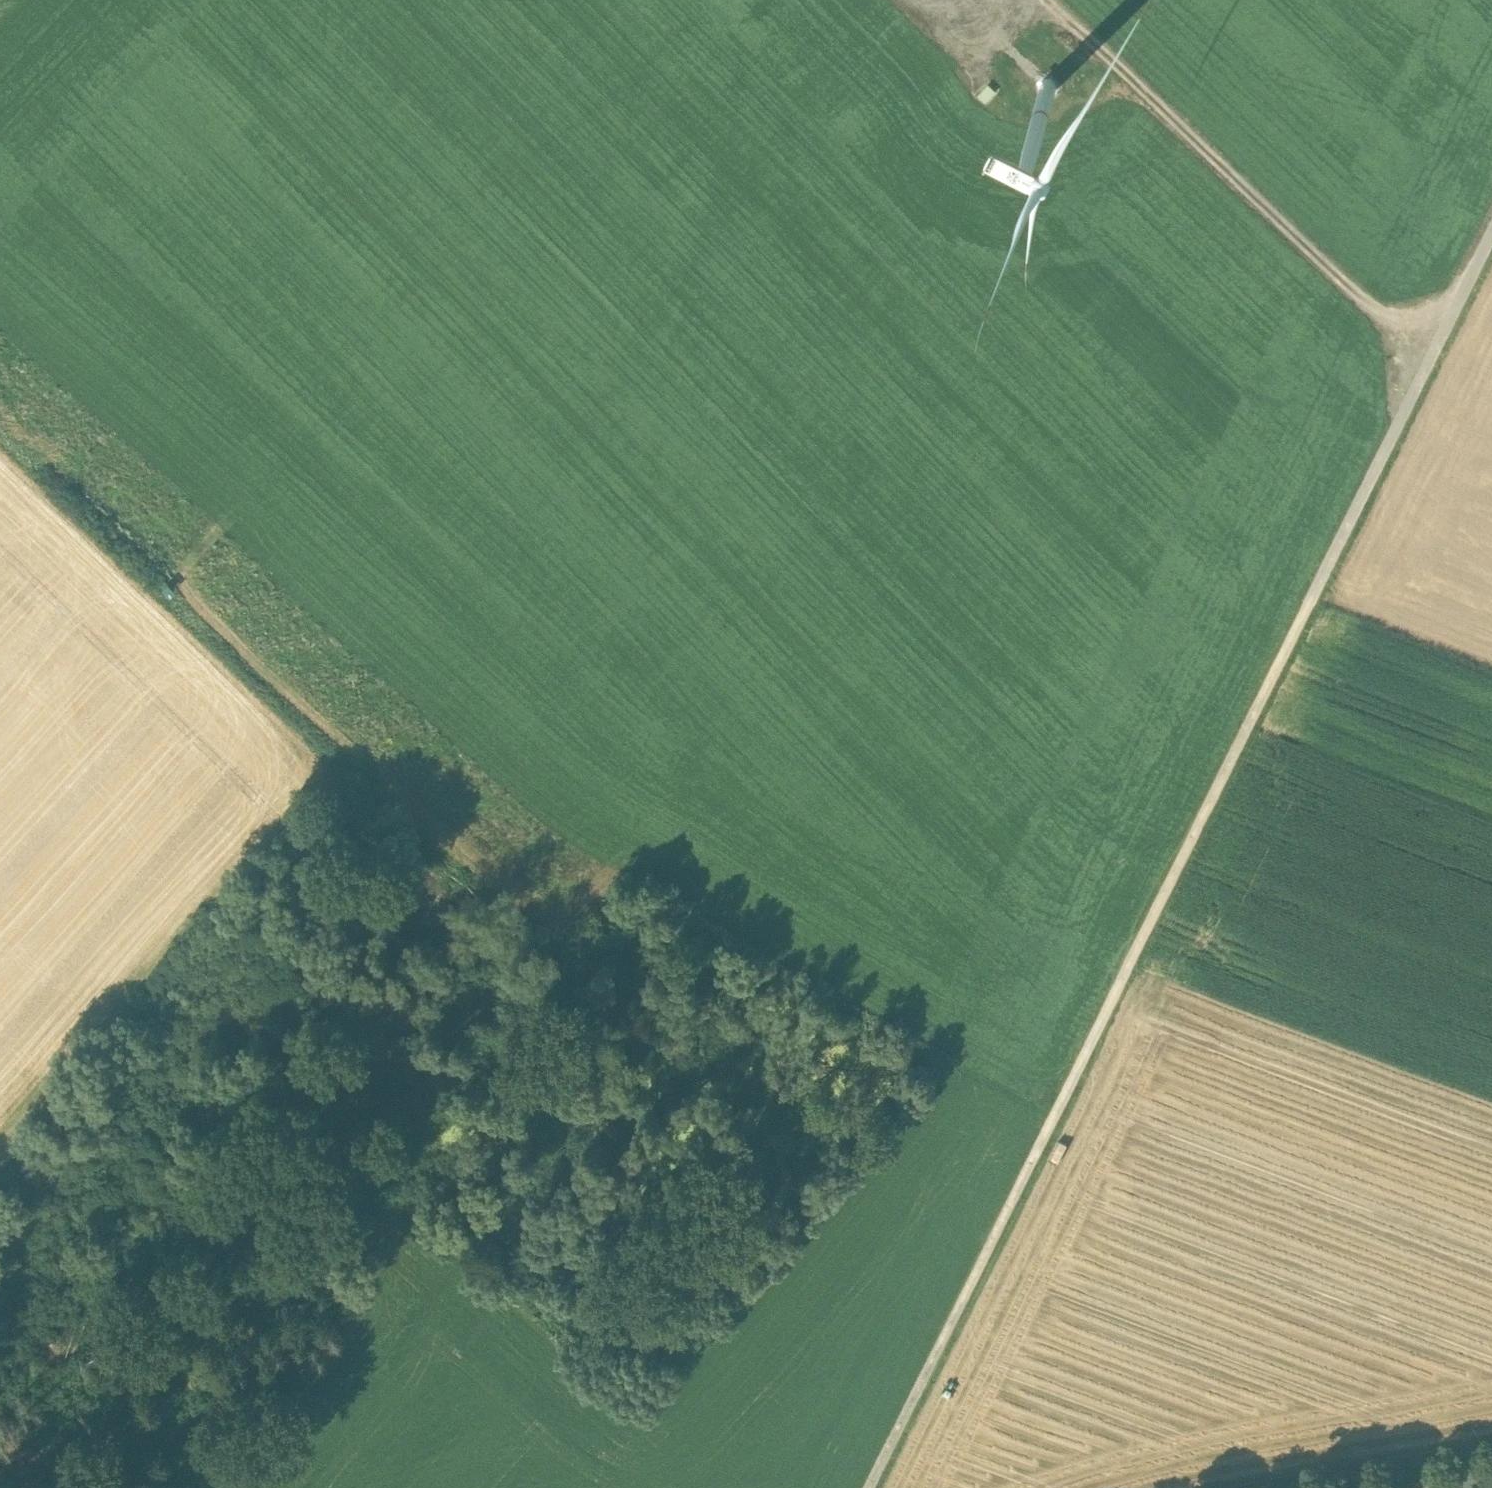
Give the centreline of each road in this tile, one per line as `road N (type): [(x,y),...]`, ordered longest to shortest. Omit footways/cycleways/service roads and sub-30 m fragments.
road 1 (track): [(873,1487),(1491,231)]
road 2 (track): [(1436,345),(1373,308),(1047,6)]

